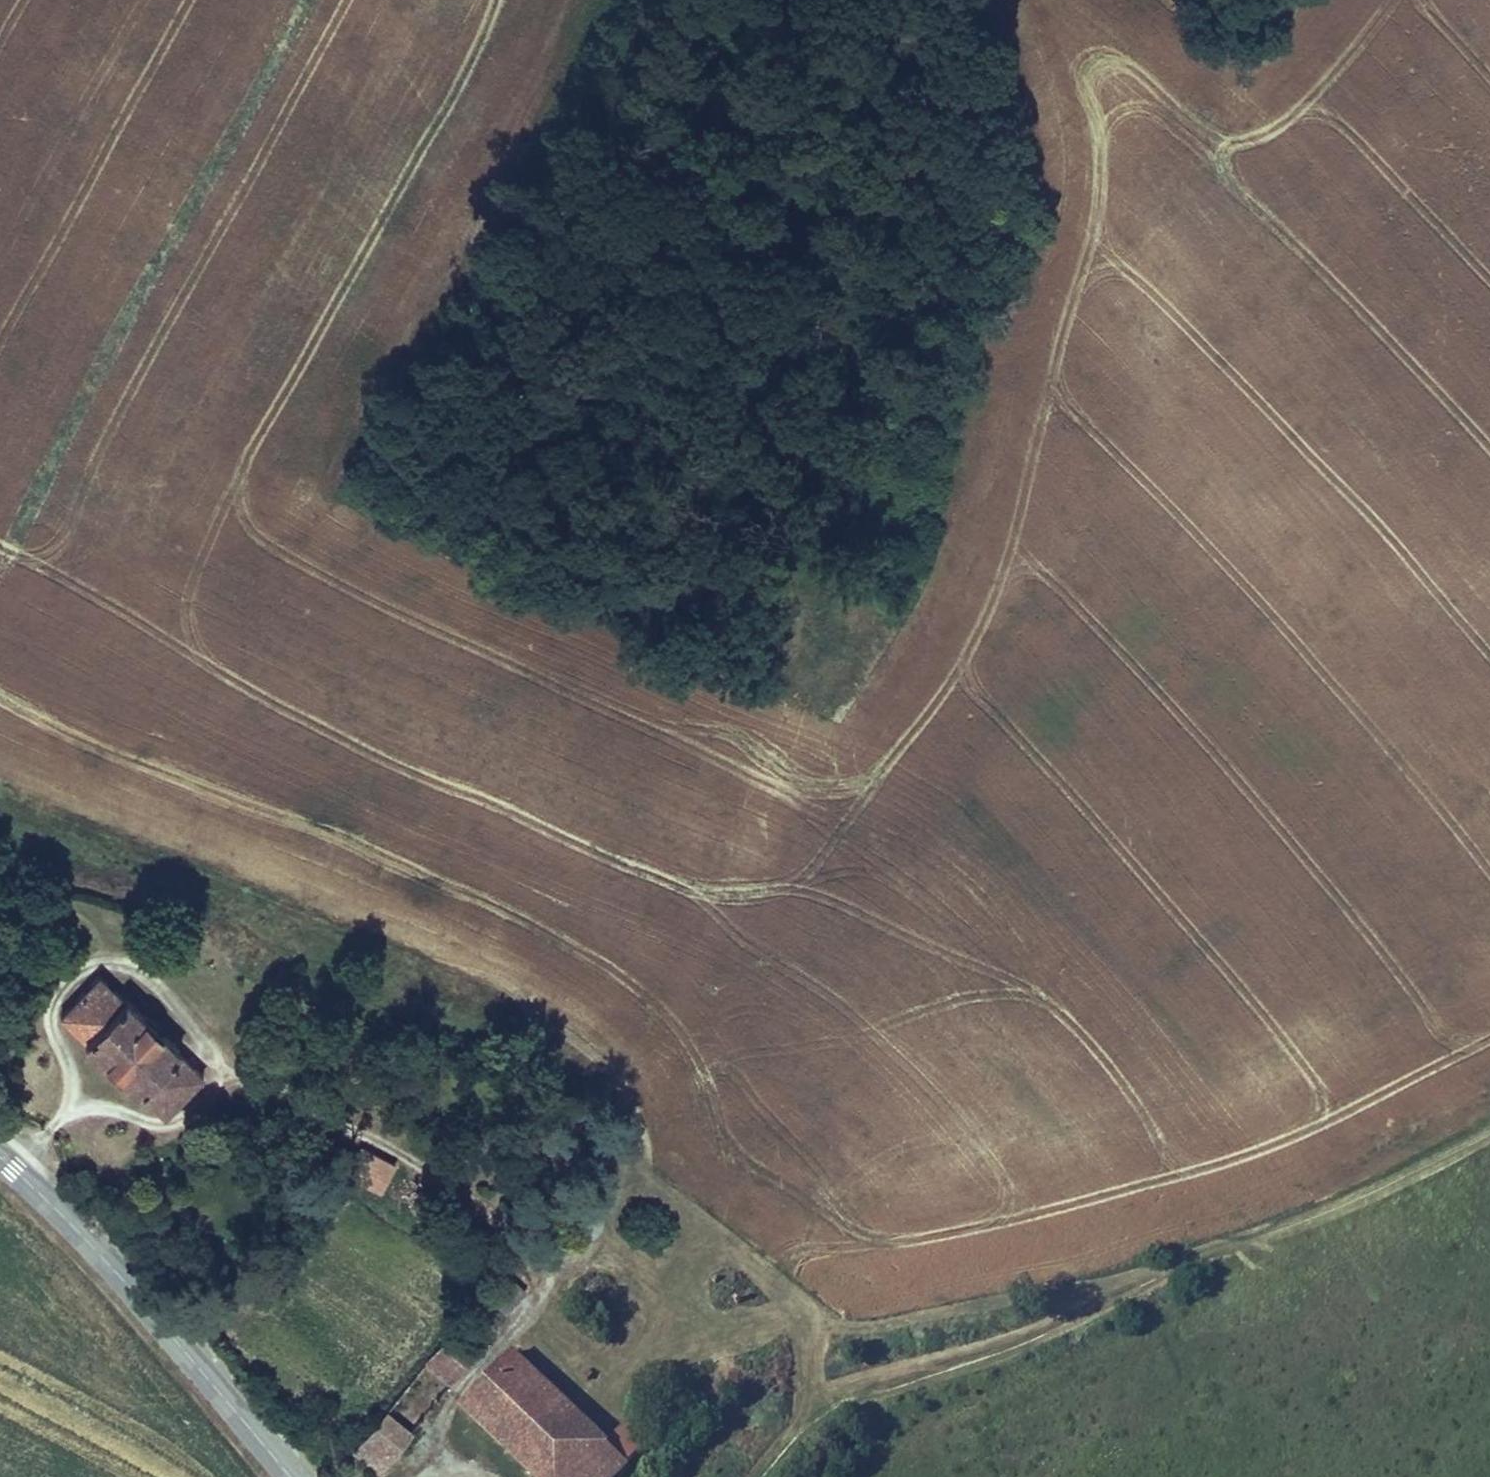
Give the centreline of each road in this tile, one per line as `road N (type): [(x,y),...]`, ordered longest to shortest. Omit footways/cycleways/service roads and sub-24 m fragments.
road 1 (track): [(761,1476),(817,1421),(881,1384),(1018,1337),(1489,1122)]
road 2 (tertiary): [(0,1160),(111,1269),(291,1476)]

